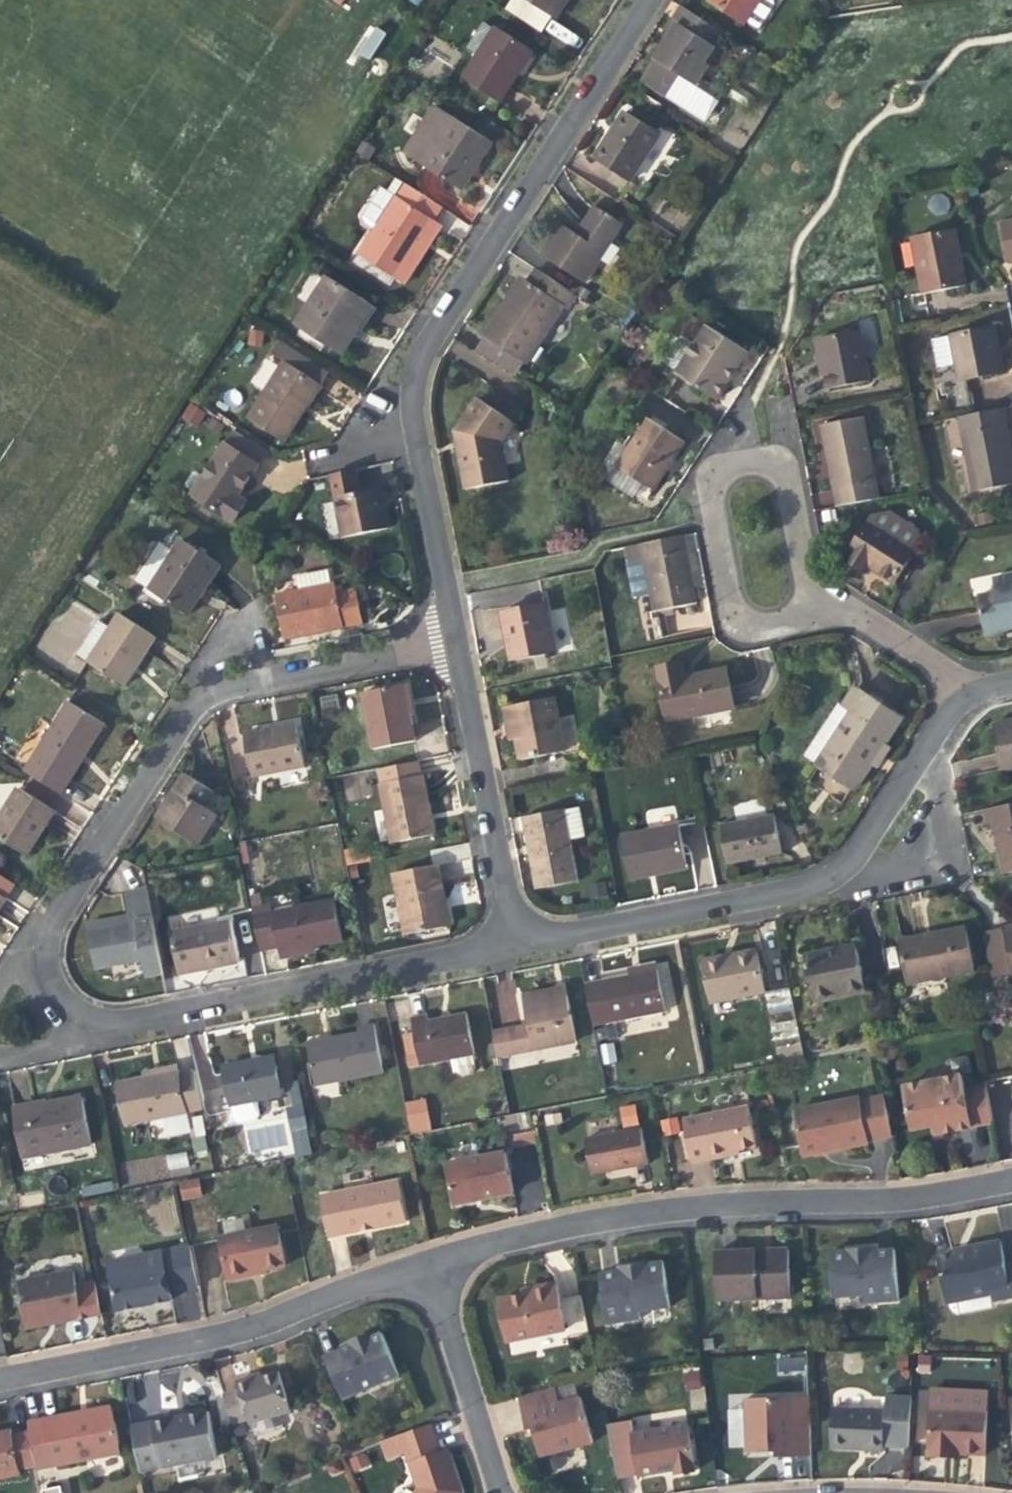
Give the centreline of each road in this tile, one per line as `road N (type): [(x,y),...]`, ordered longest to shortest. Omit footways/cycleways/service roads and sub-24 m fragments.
road 1 (residential): [(646,0),(413,363),(408,421),(450,639)]
road 2 (residential): [(1011,1177),(903,1197),(645,1211),(421,1261)]
road 3 (residential): [(450,639),(225,686),(191,703),(43,928)]
road 4 (residential): [(525,926),(555,931),(831,873),(958,699)]
road 5 (residential): [(836,607),(807,583),(774,465),(746,460),(709,472),(703,498),(730,612),(753,623),(813,609)]
road 6 (residential): [(421,1261),(242,1327),(0,1378)]
road 7 (residential): [(115,1023),(478,946),(525,926)]
road 8 (residential): [(450,639),(502,891),(525,926)]
road 9 (residential): [(421,1261),(499,1492)]
road 10 (residential): [(958,699),(936,668),(836,607)]
road 11 (residential): [(43,928),(40,959),(52,992),(76,1015),(115,1023)]

